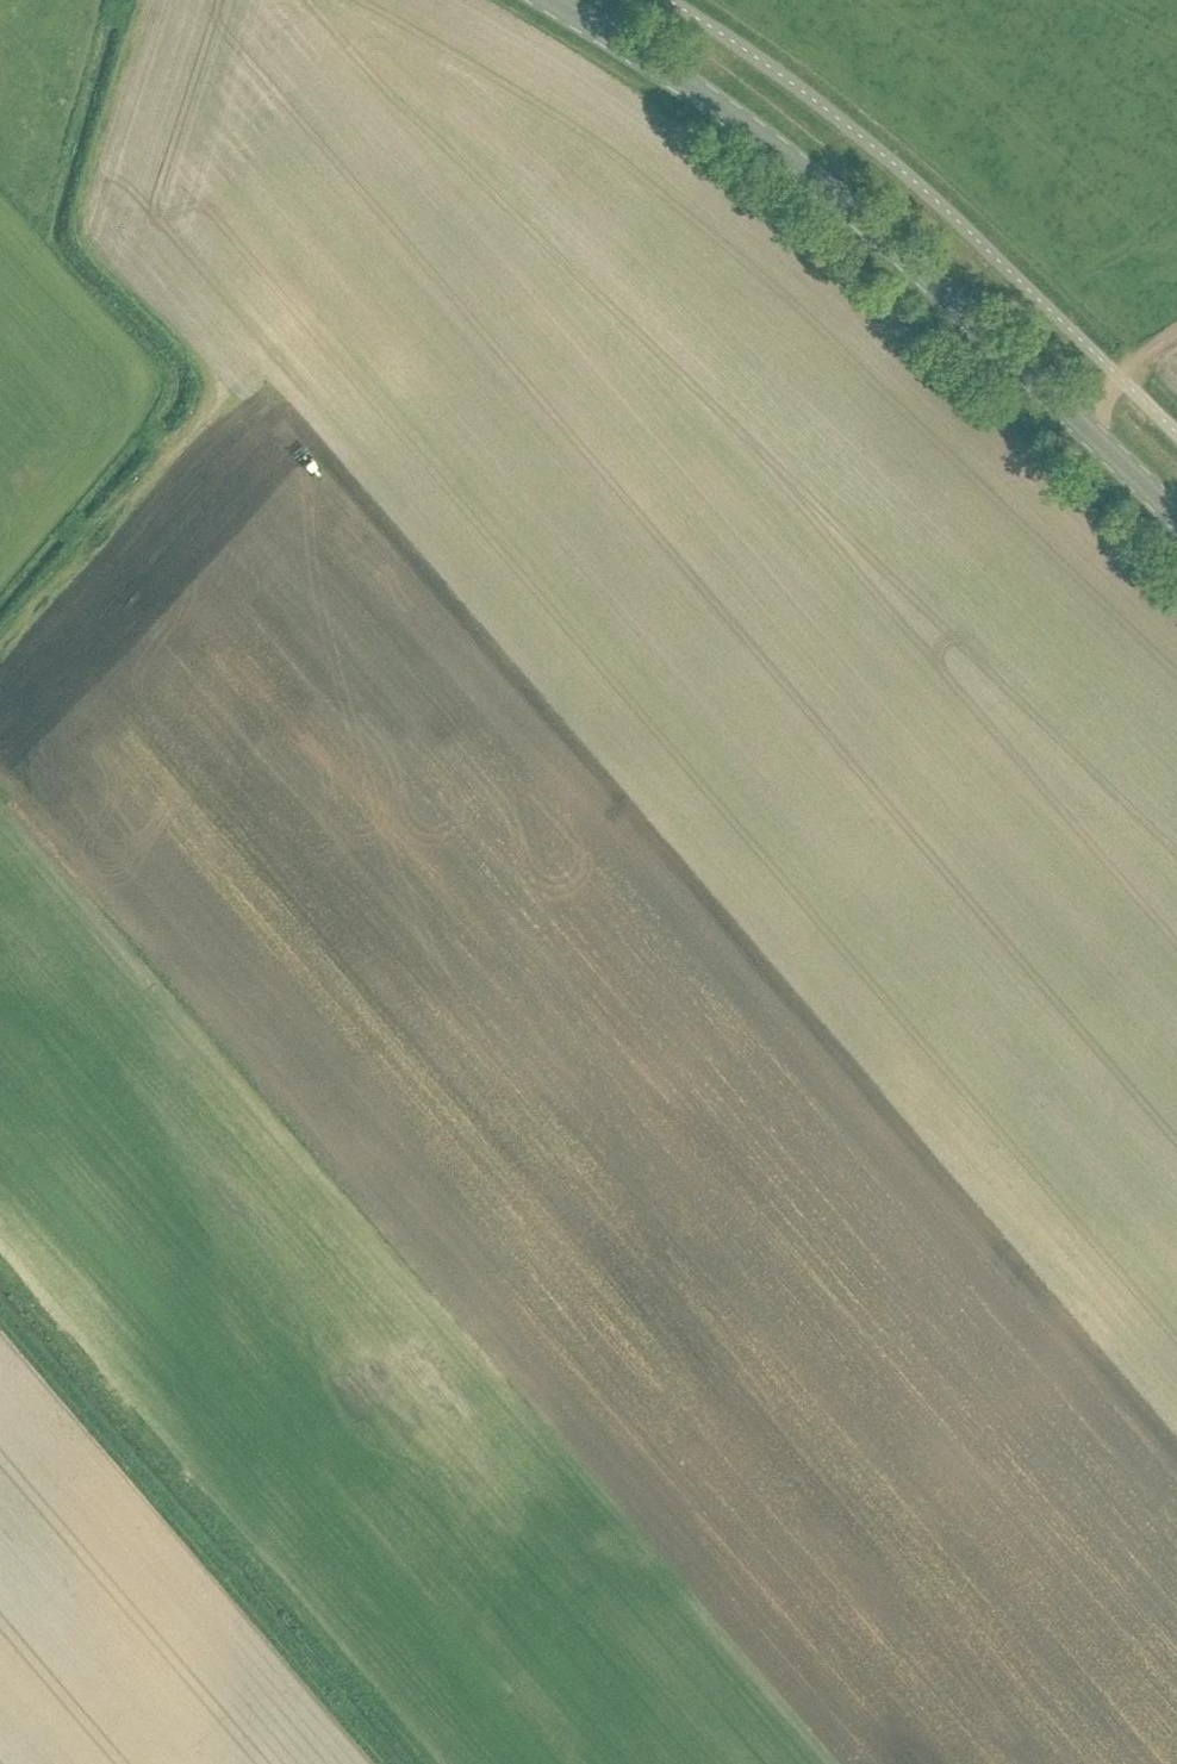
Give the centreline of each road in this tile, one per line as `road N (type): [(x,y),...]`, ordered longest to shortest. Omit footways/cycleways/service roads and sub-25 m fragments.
road 1 (secondary): [(1176,515),(776,144),(551,0)]

